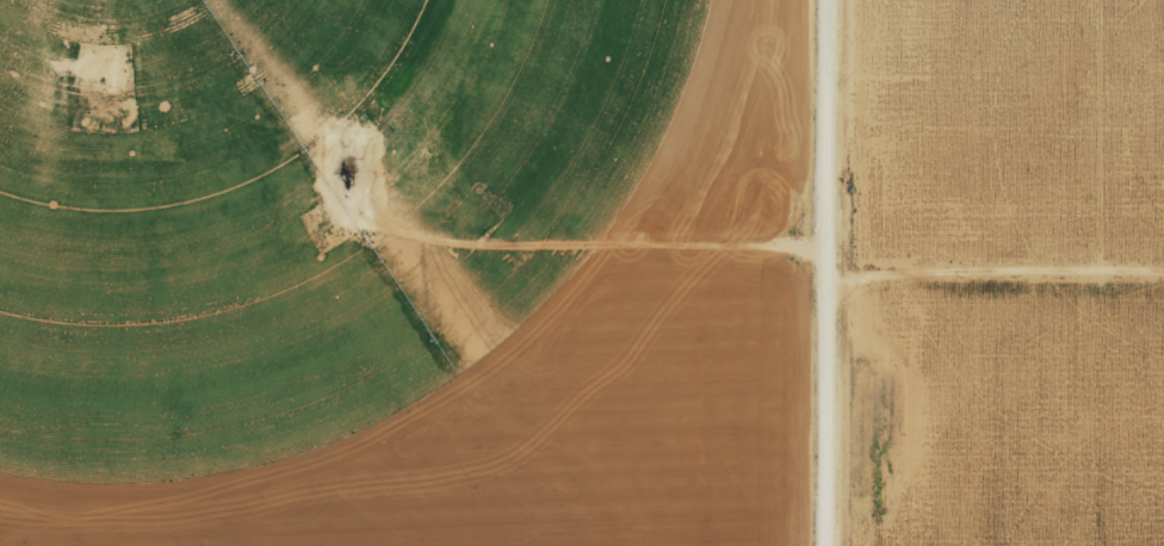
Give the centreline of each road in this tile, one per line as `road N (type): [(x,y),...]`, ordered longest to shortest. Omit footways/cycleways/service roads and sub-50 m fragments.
road 1 (residential): [(851,545),(855,0)]
road 2 (residential): [(856,297),(1163,288)]

